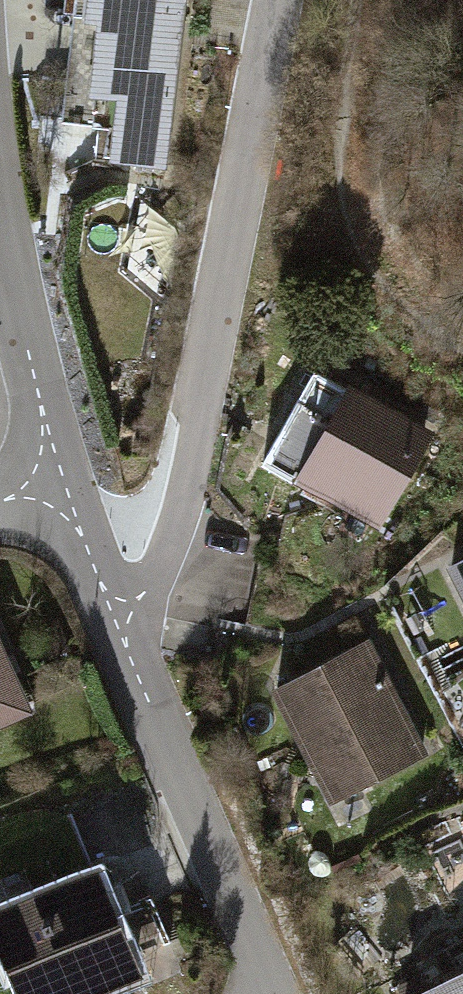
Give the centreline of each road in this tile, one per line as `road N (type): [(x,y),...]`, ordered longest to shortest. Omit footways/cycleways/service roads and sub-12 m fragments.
road 1 (residential): [(110,603),(148,556),(164,510),(274,0)]
road 2 (residential): [(110,603),(280,993)]
road 3 (track): [(462,327),(356,239),(369,0)]
road 4 (residential): [(0,225),(60,476)]
road 5 (residential): [(60,476),(110,603)]

